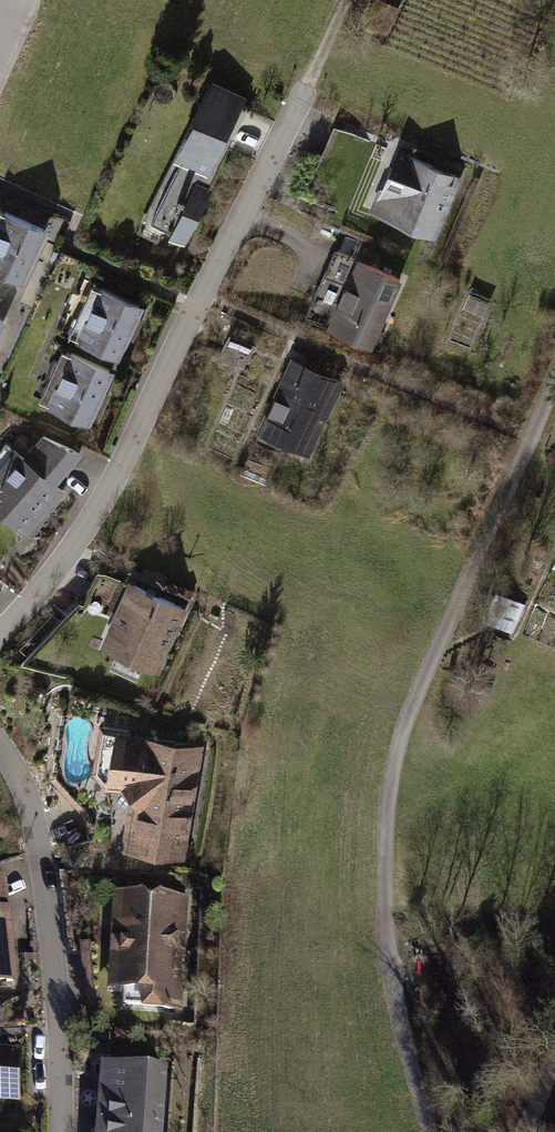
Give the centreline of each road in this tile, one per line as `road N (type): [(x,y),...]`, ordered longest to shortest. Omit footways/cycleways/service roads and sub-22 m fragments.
road 1 (residential): [(430,1131),(375,950),(372,845),(386,754),(426,641),(554,366)]
road 2 (residential): [(0,632),(100,504),(299,84)]
road 3 (residential): [(60,1131),(51,934),(37,838),(21,782),(0,747)]

